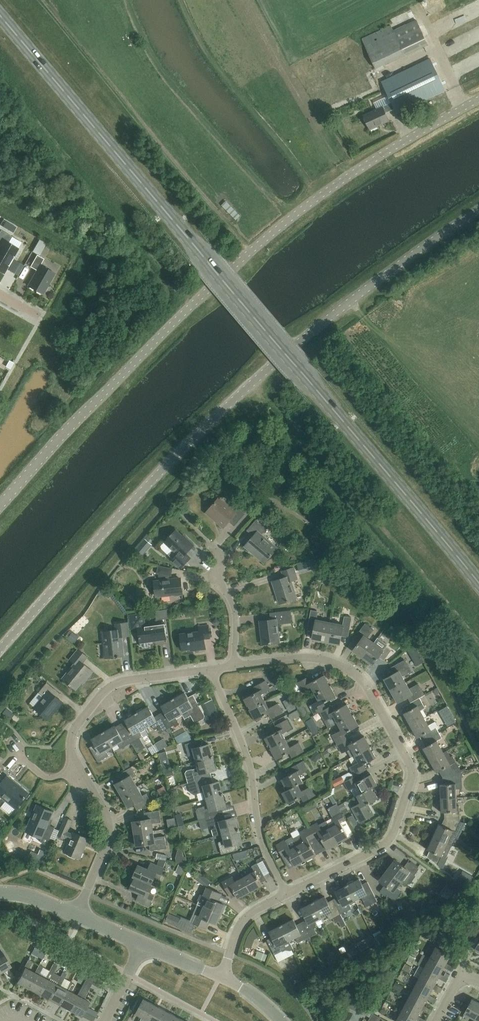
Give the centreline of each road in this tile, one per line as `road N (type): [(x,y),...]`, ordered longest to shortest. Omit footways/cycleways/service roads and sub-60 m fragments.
road 1 (primary): [(478,587),(0,15)]
road 2 (tertiary): [(0,649),(223,410),(338,310),(478,210)]
road 3 (tertiary): [(478,96),(253,248),(82,415),(0,507)]
road 4 (residential): [(234,668),(316,659),(343,666),(363,682),(410,765),(406,799),(385,845),(287,897)]
road 5 (track): [(253,248),(42,0)]
road 6 (residential): [(287,897),(263,845),(250,762),(212,672)]
road 7 (residential): [(76,774),(69,739),(113,687),(212,672)]
road 8 (residential): [(80,917),(107,841),(102,814),(76,774)]
road 9 (residential): [(234,668),(234,616),(218,580),(215,547)]

